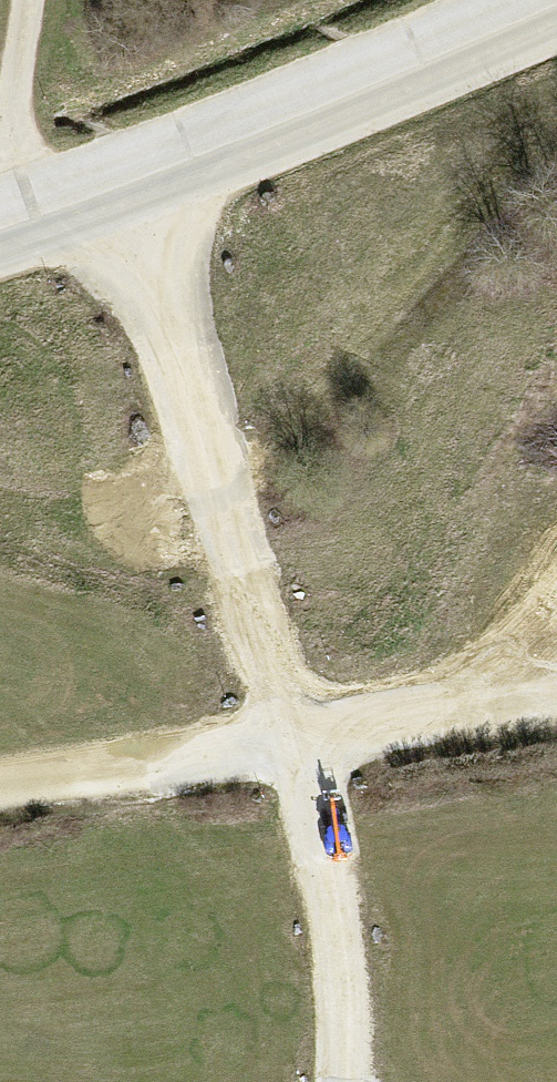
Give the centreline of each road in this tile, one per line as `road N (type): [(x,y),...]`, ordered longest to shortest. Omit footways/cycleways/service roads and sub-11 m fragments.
road 1 (track): [(268,754),(245,546),(138,182)]
road 2 (track): [(0,793),(556,715)]
road 3 (track): [(322,747),(338,1081)]
road 4 (track): [(8,231),(11,110),(31,0)]

